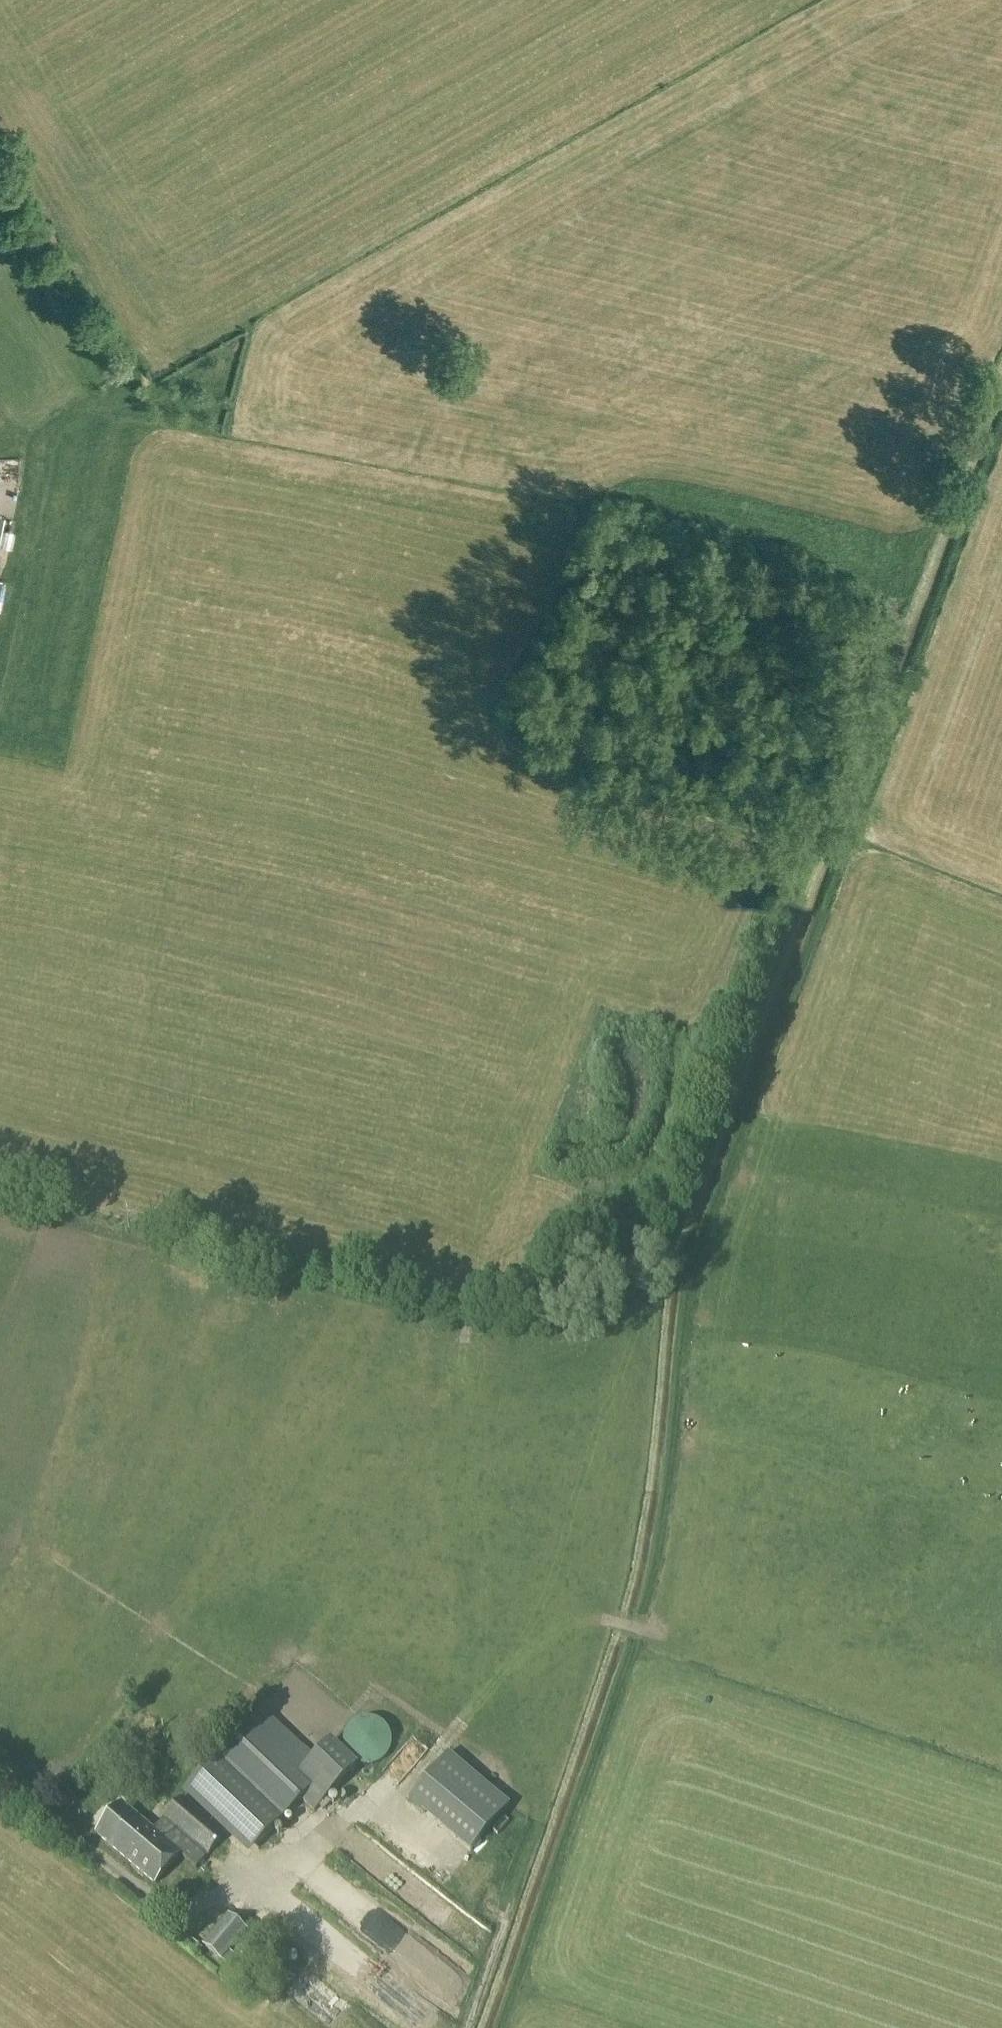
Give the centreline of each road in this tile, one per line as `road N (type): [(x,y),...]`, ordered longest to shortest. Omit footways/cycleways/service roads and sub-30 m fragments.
road 1 (unclassified): [(142,1896),(0,1786)]

